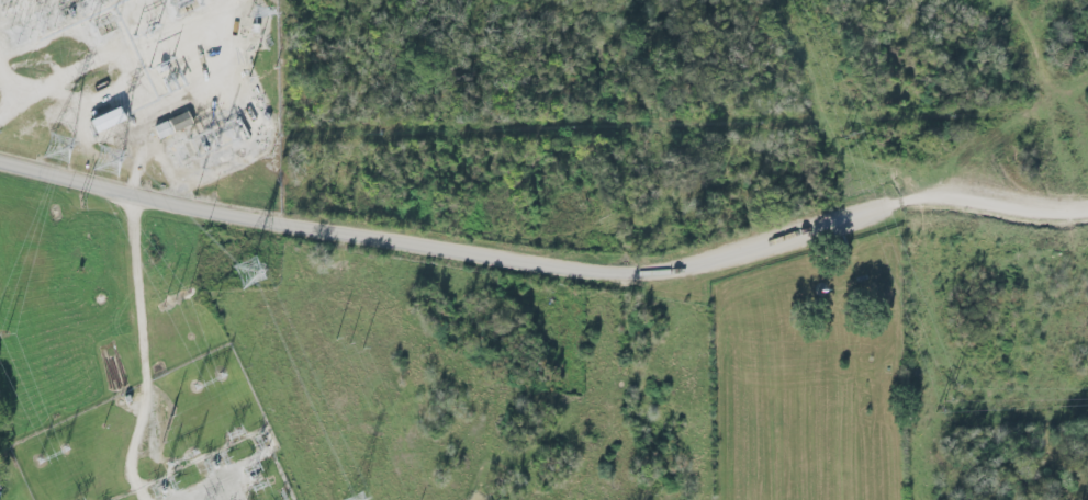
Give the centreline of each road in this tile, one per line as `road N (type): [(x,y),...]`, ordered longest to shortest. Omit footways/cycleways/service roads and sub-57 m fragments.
road 1 (residential): [(0,164),(204,214),(602,277),(696,272),(919,201),(1087,217)]
road 2 (residential): [(55,83),(144,128),(135,198),(156,421),(136,452),(132,479),(147,499)]
road 3 (residential): [(919,201),(1001,111),(1036,39),(1032,0)]
road 4 (residential): [(116,50),(27,98),(0,124)]

